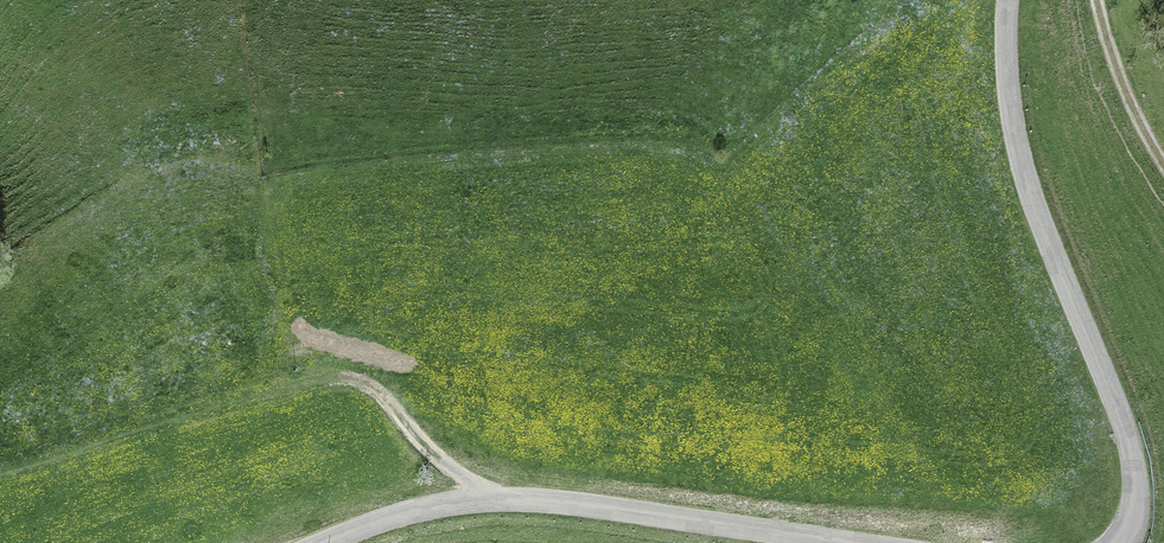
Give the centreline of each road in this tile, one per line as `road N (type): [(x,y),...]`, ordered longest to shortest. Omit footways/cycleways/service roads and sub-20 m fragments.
road 1 (unclassified): [(1122,542),(1138,516),(1130,437),(1018,134),(1010,0)]
road 2 (unclassified): [(316,542),(370,519),(487,493),(862,542)]
road 3 (track): [(0,480),(358,388),(441,467),(487,493)]
road 4 (track): [(1099,0),(1108,39),(1163,161)]

